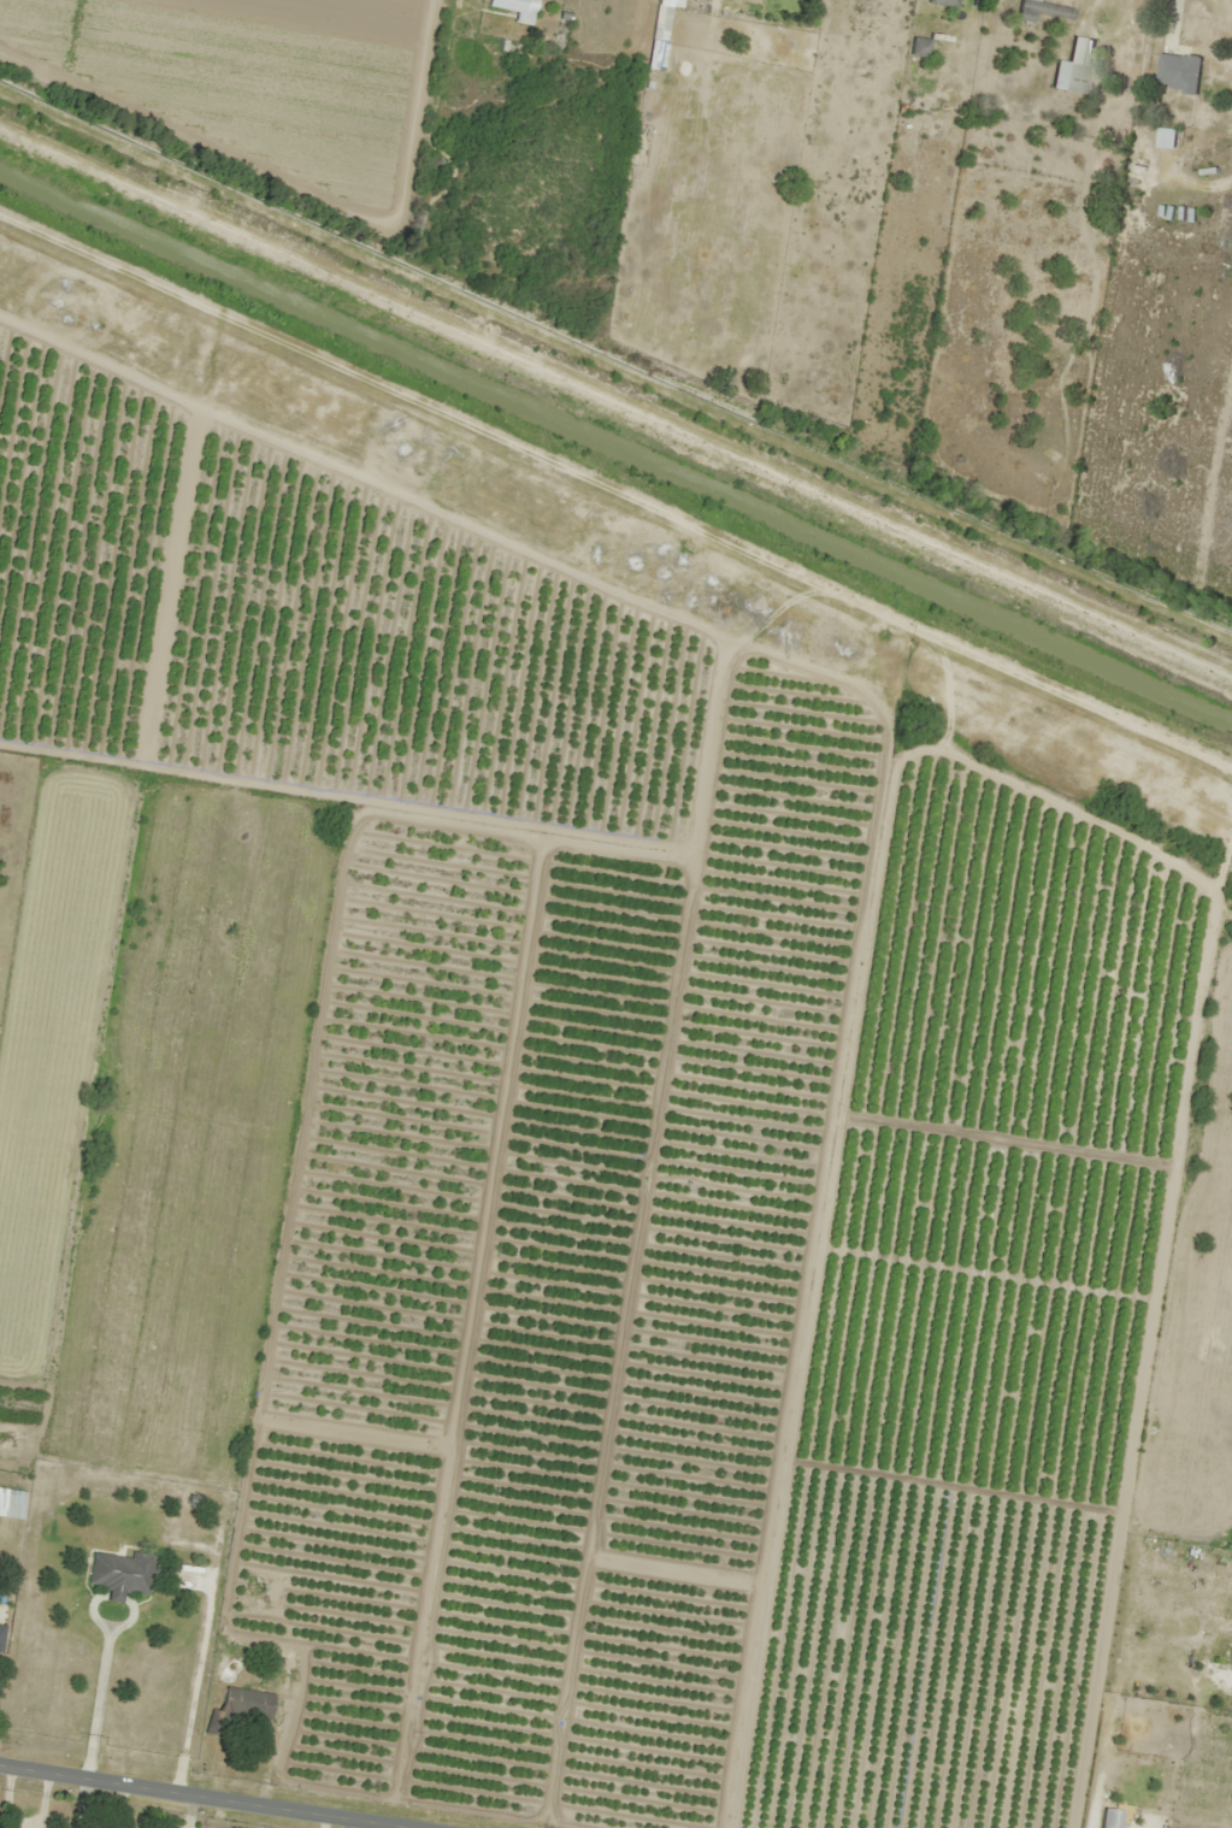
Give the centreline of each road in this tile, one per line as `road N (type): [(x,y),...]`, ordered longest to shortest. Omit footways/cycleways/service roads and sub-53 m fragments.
road 1 (residential): [(0,1770),(368,1827)]

